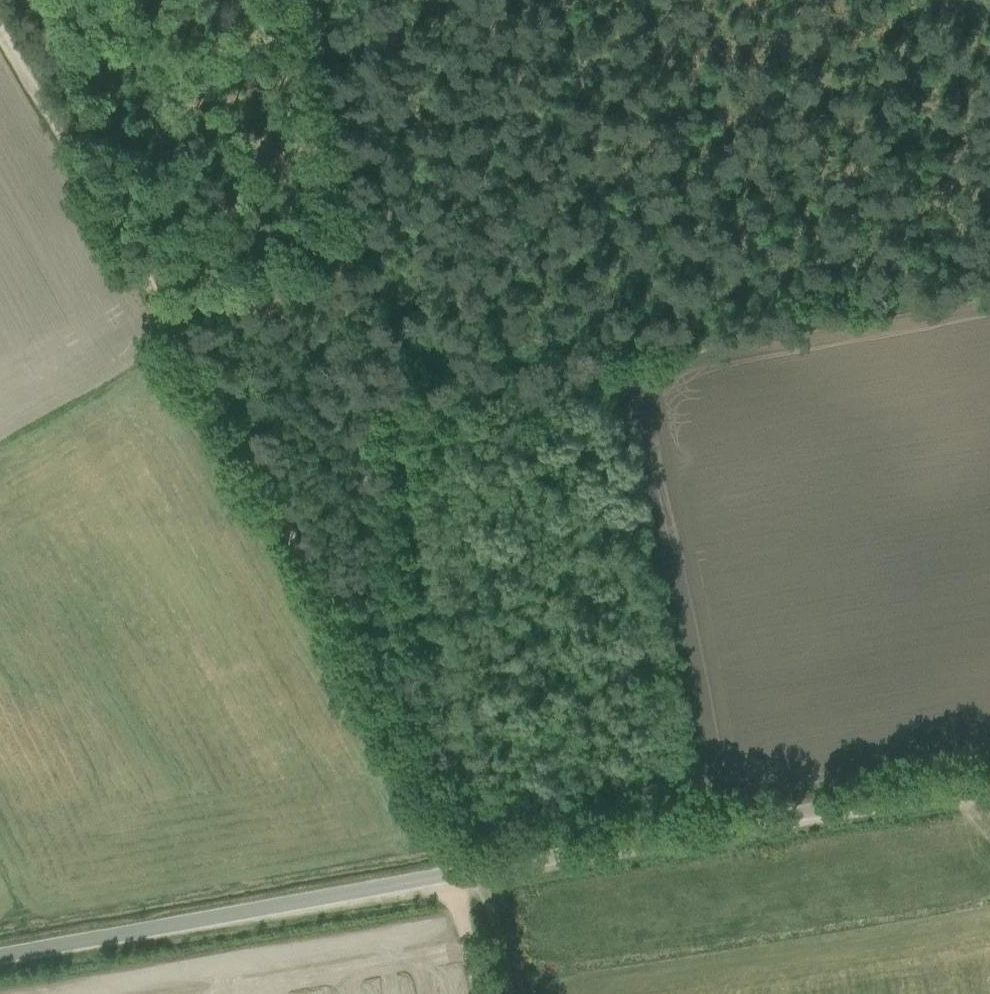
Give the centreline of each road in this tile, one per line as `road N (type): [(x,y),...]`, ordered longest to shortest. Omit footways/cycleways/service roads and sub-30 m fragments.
road 1 (track): [(463,873),(423,777),(160,298),(0,28)]
road 2 (unclassified): [(463,873),(989,779)]
road 3 (unclassified): [(463,873),(0,954)]
road 4 (track): [(512,993),(498,919),(463,873)]
road 5 (track): [(463,873),(459,905),(476,993)]

